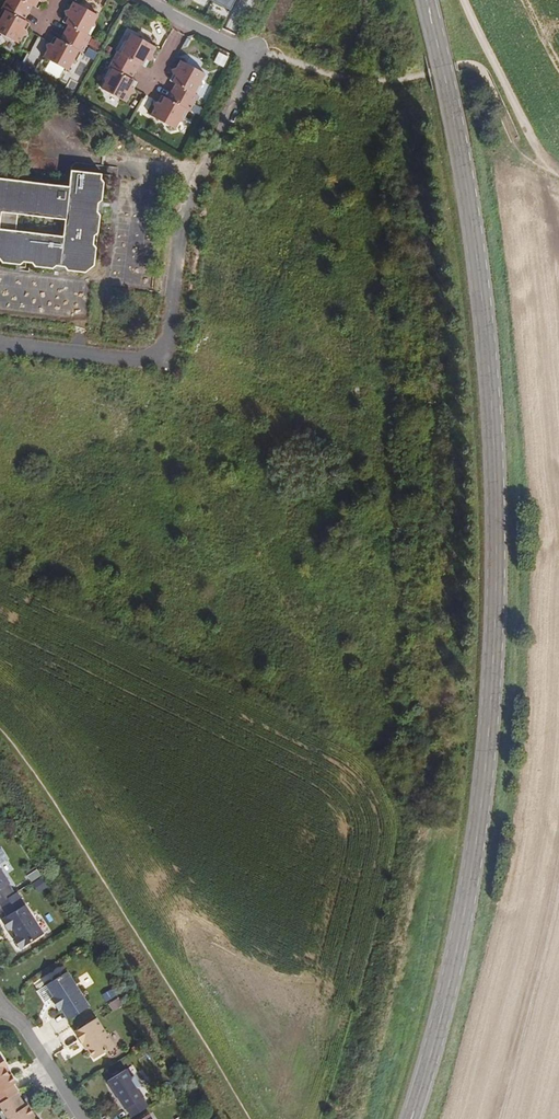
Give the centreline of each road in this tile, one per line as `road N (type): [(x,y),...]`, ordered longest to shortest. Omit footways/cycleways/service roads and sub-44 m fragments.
road 1 (secondary): [(411,1118),(469,891),(492,705),(496,559),(479,274),(427,0)]
road 2 (residential): [(0,345),(160,364),(188,200),(254,54)]
road 3 (track): [(254,54),(390,82),(457,67)]
road 4 (track): [(556,172),(461,0)]
road 5 (residential): [(0,1008),(26,1029),(81,1118)]
road 6 (residential): [(146,0),(254,54)]

